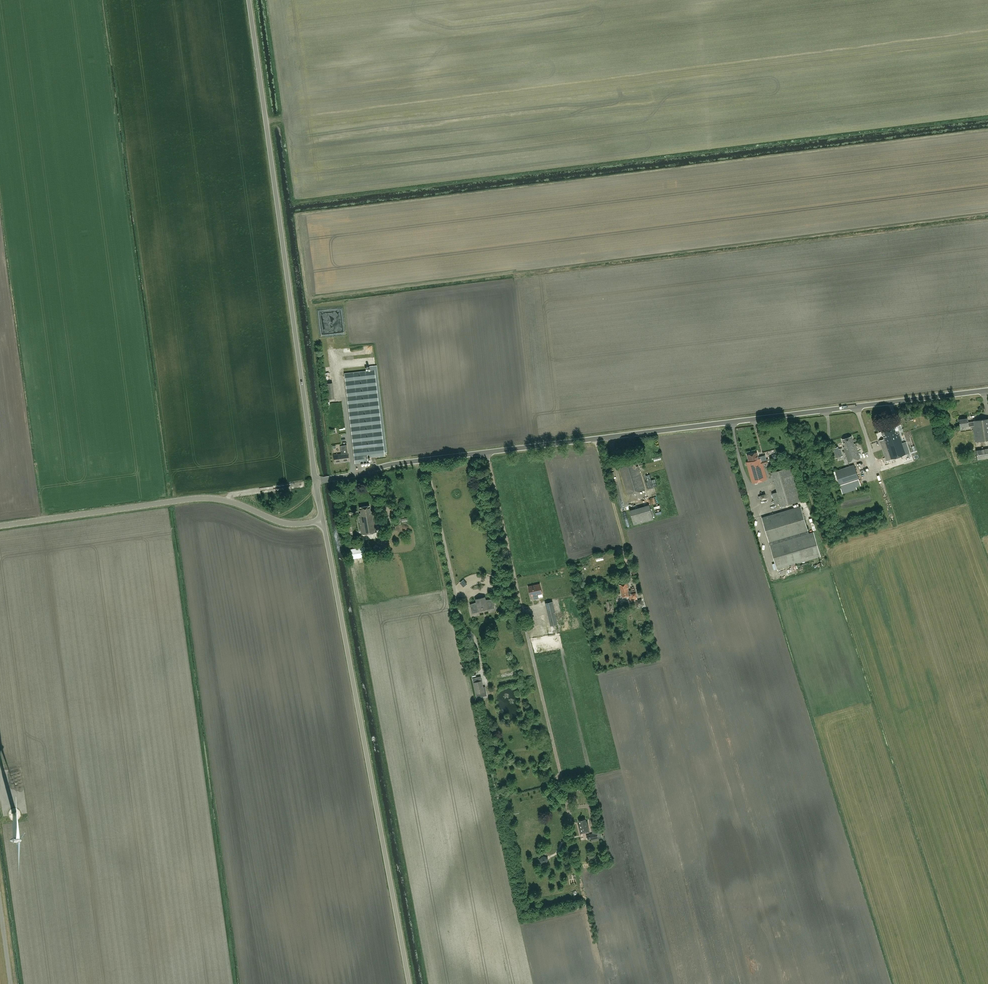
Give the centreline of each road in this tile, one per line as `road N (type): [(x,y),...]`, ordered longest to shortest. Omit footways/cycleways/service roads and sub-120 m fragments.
road 1 (unclassified): [(316,481),(393,464),(987,390)]
road 2 (unclassified): [(316,481),(250,0)]
road 3 (unclassified): [(409,983),(321,521)]
road 4 (unclassified): [(0,525),(195,499),(225,500),(290,524),(321,521)]

